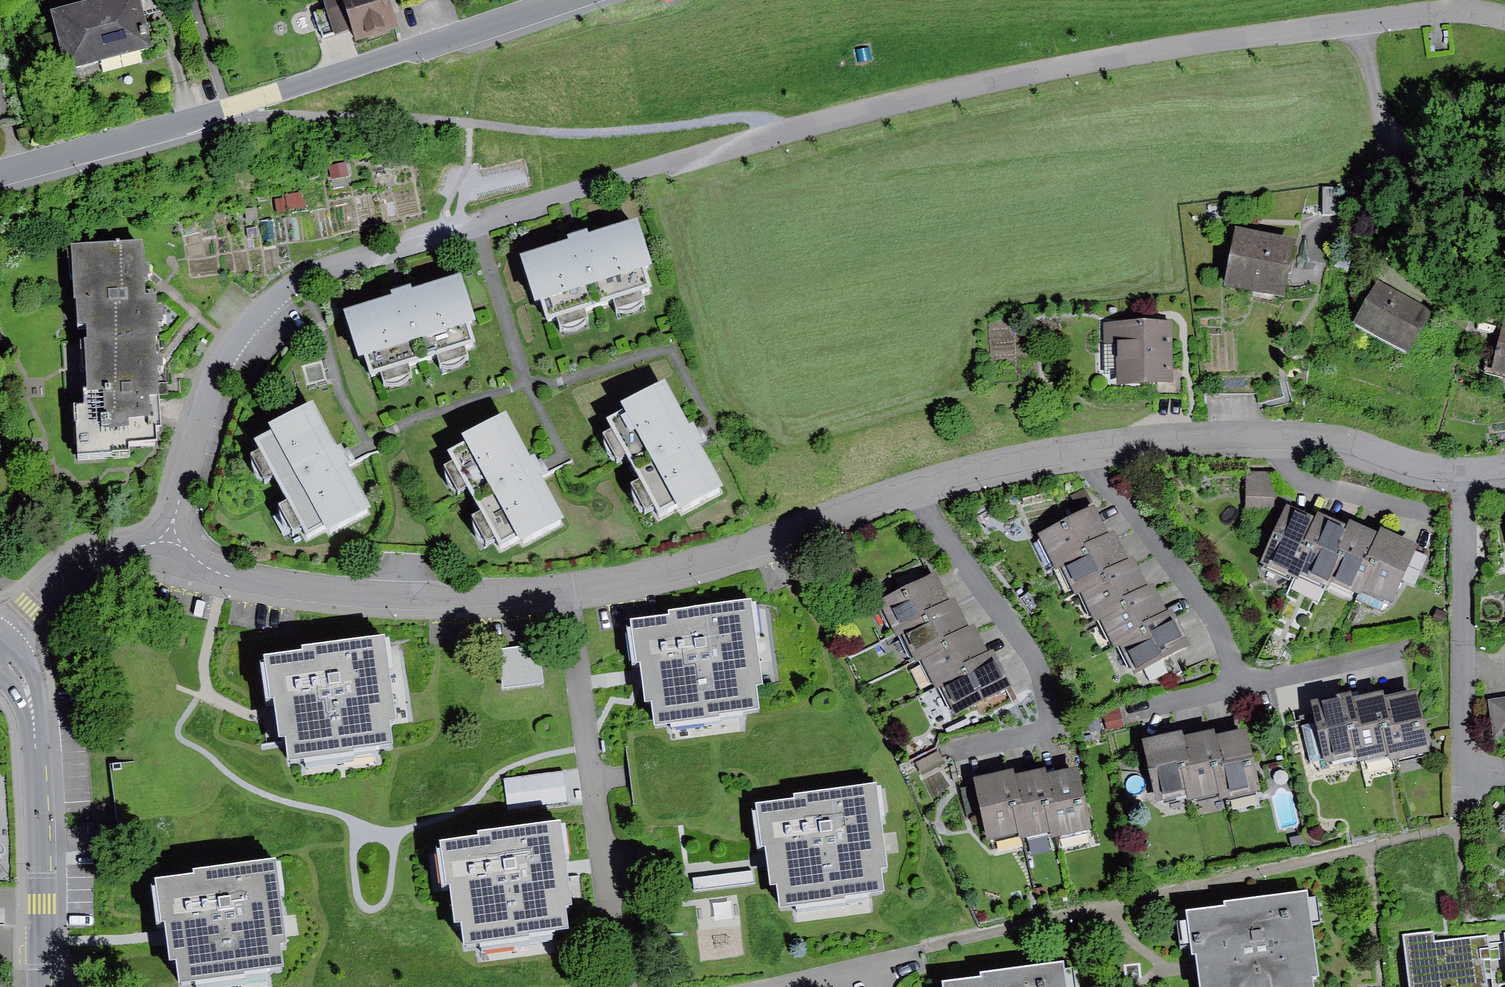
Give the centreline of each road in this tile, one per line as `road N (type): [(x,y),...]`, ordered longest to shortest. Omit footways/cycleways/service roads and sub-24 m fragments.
road 1 (residential): [(170,541),(193,435),(231,341),(279,288),(302,275),(795,130),(1024,73),(1355,25),(1471,13),(1504,21)]
road 2 (residential): [(170,541),(228,574),(294,587),(495,596),(657,575),(921,485),(1078,447),(1296,434),(1349,439),(1402,463),(1462,471),(1504,465)]
road 3 (residential): [(0,171),(233,106),(554,0)]
road 4 (residential): [(44,986),(32,695),(0,655)]
road 5 (residential): [(0,636),(90,559),(170,541)]
road 6 (track): [(1383,134),(1411,142),(1504,134)]

